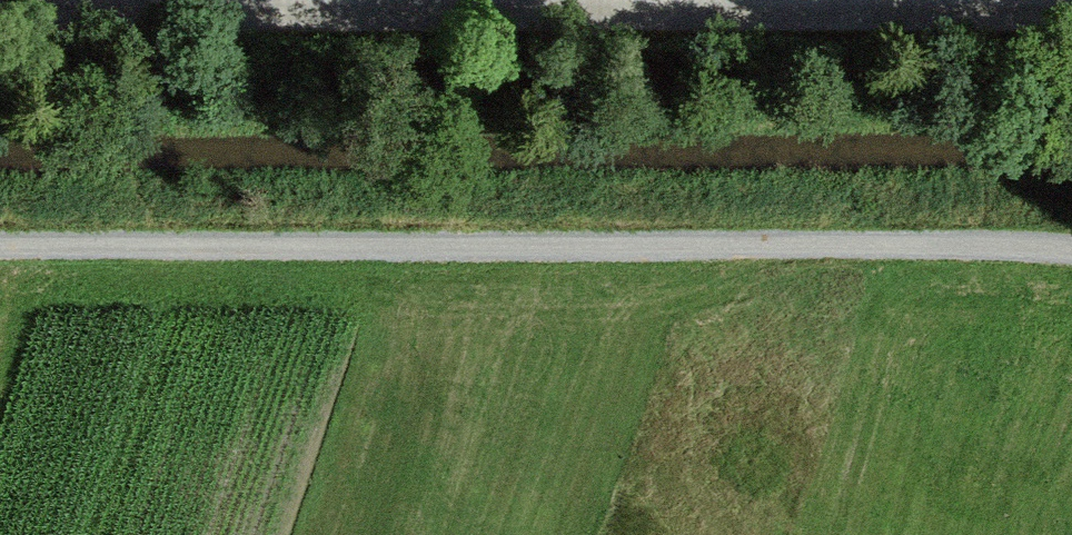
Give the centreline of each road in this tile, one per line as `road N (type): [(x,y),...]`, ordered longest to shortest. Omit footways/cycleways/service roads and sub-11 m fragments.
road 1 (track): [(0,249),(1071,259)]
road 2 (track): [(1071,27),(0,20)]

